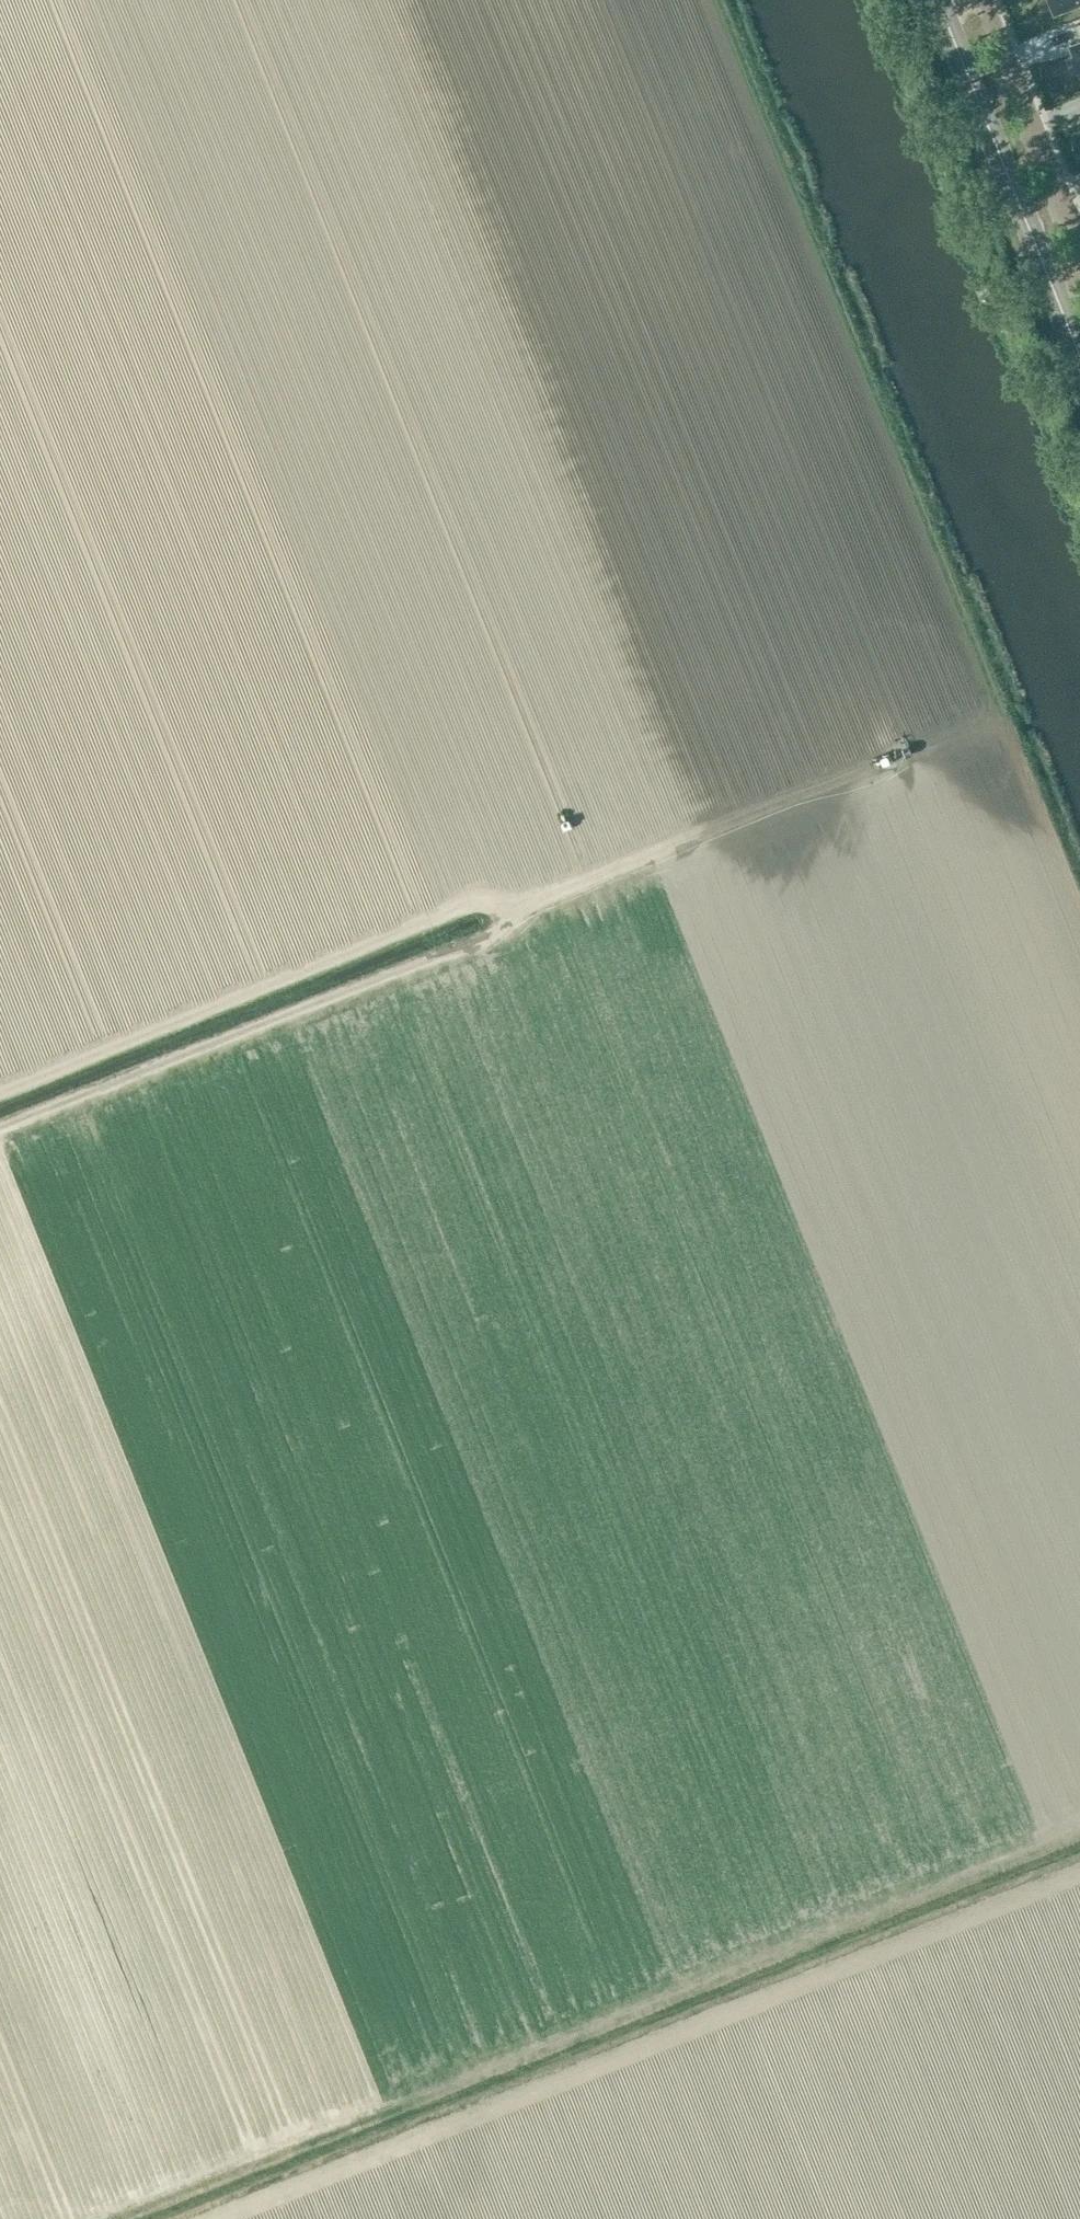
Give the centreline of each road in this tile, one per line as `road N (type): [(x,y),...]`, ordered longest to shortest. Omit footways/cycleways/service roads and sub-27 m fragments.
road 1 (tertiary): [(1079,358),(942,13)]
road 2 (residential): [(1079,234),(984,0)]

